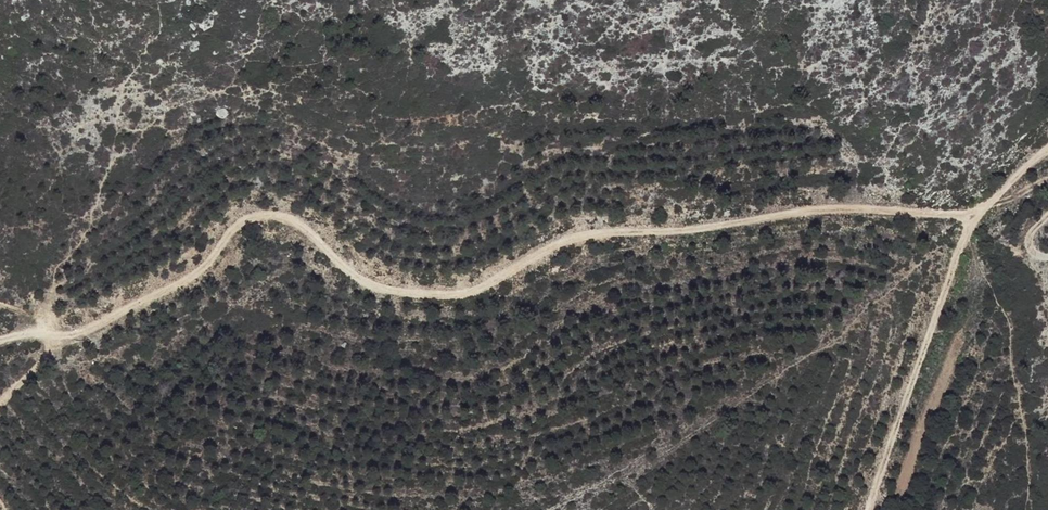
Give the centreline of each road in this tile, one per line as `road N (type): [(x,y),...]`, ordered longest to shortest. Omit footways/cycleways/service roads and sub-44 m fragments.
road 1 (track): [(970,215),(844,207),(702,229),(583,234),(475,291),(395,294),(361,283),(287,220),(255,216),(227,235),(206,263),(132,310),(67,336),(0,339)]
road 2 (track): [(869,509),(970,215)]

